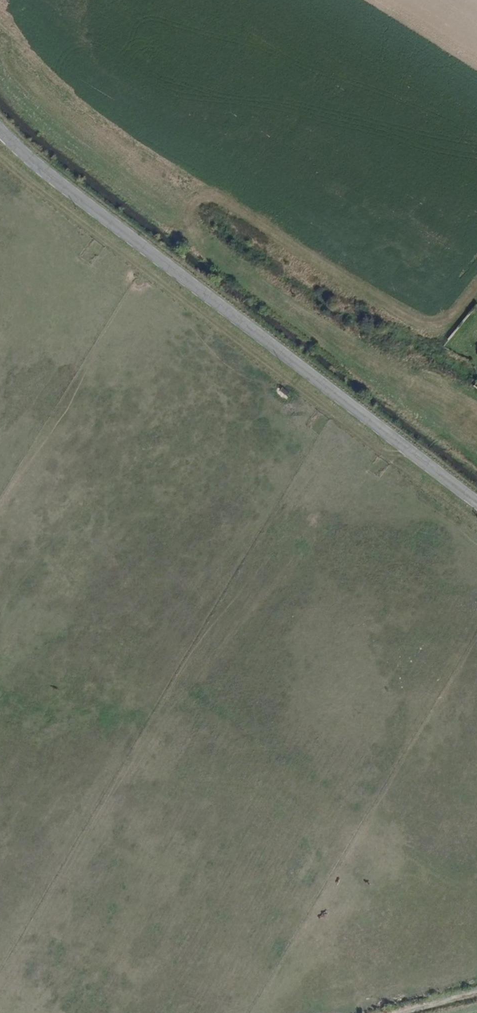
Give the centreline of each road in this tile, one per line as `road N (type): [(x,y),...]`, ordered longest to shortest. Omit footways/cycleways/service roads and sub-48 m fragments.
road 1 (tertiary): [(0,129),(476,502)]

